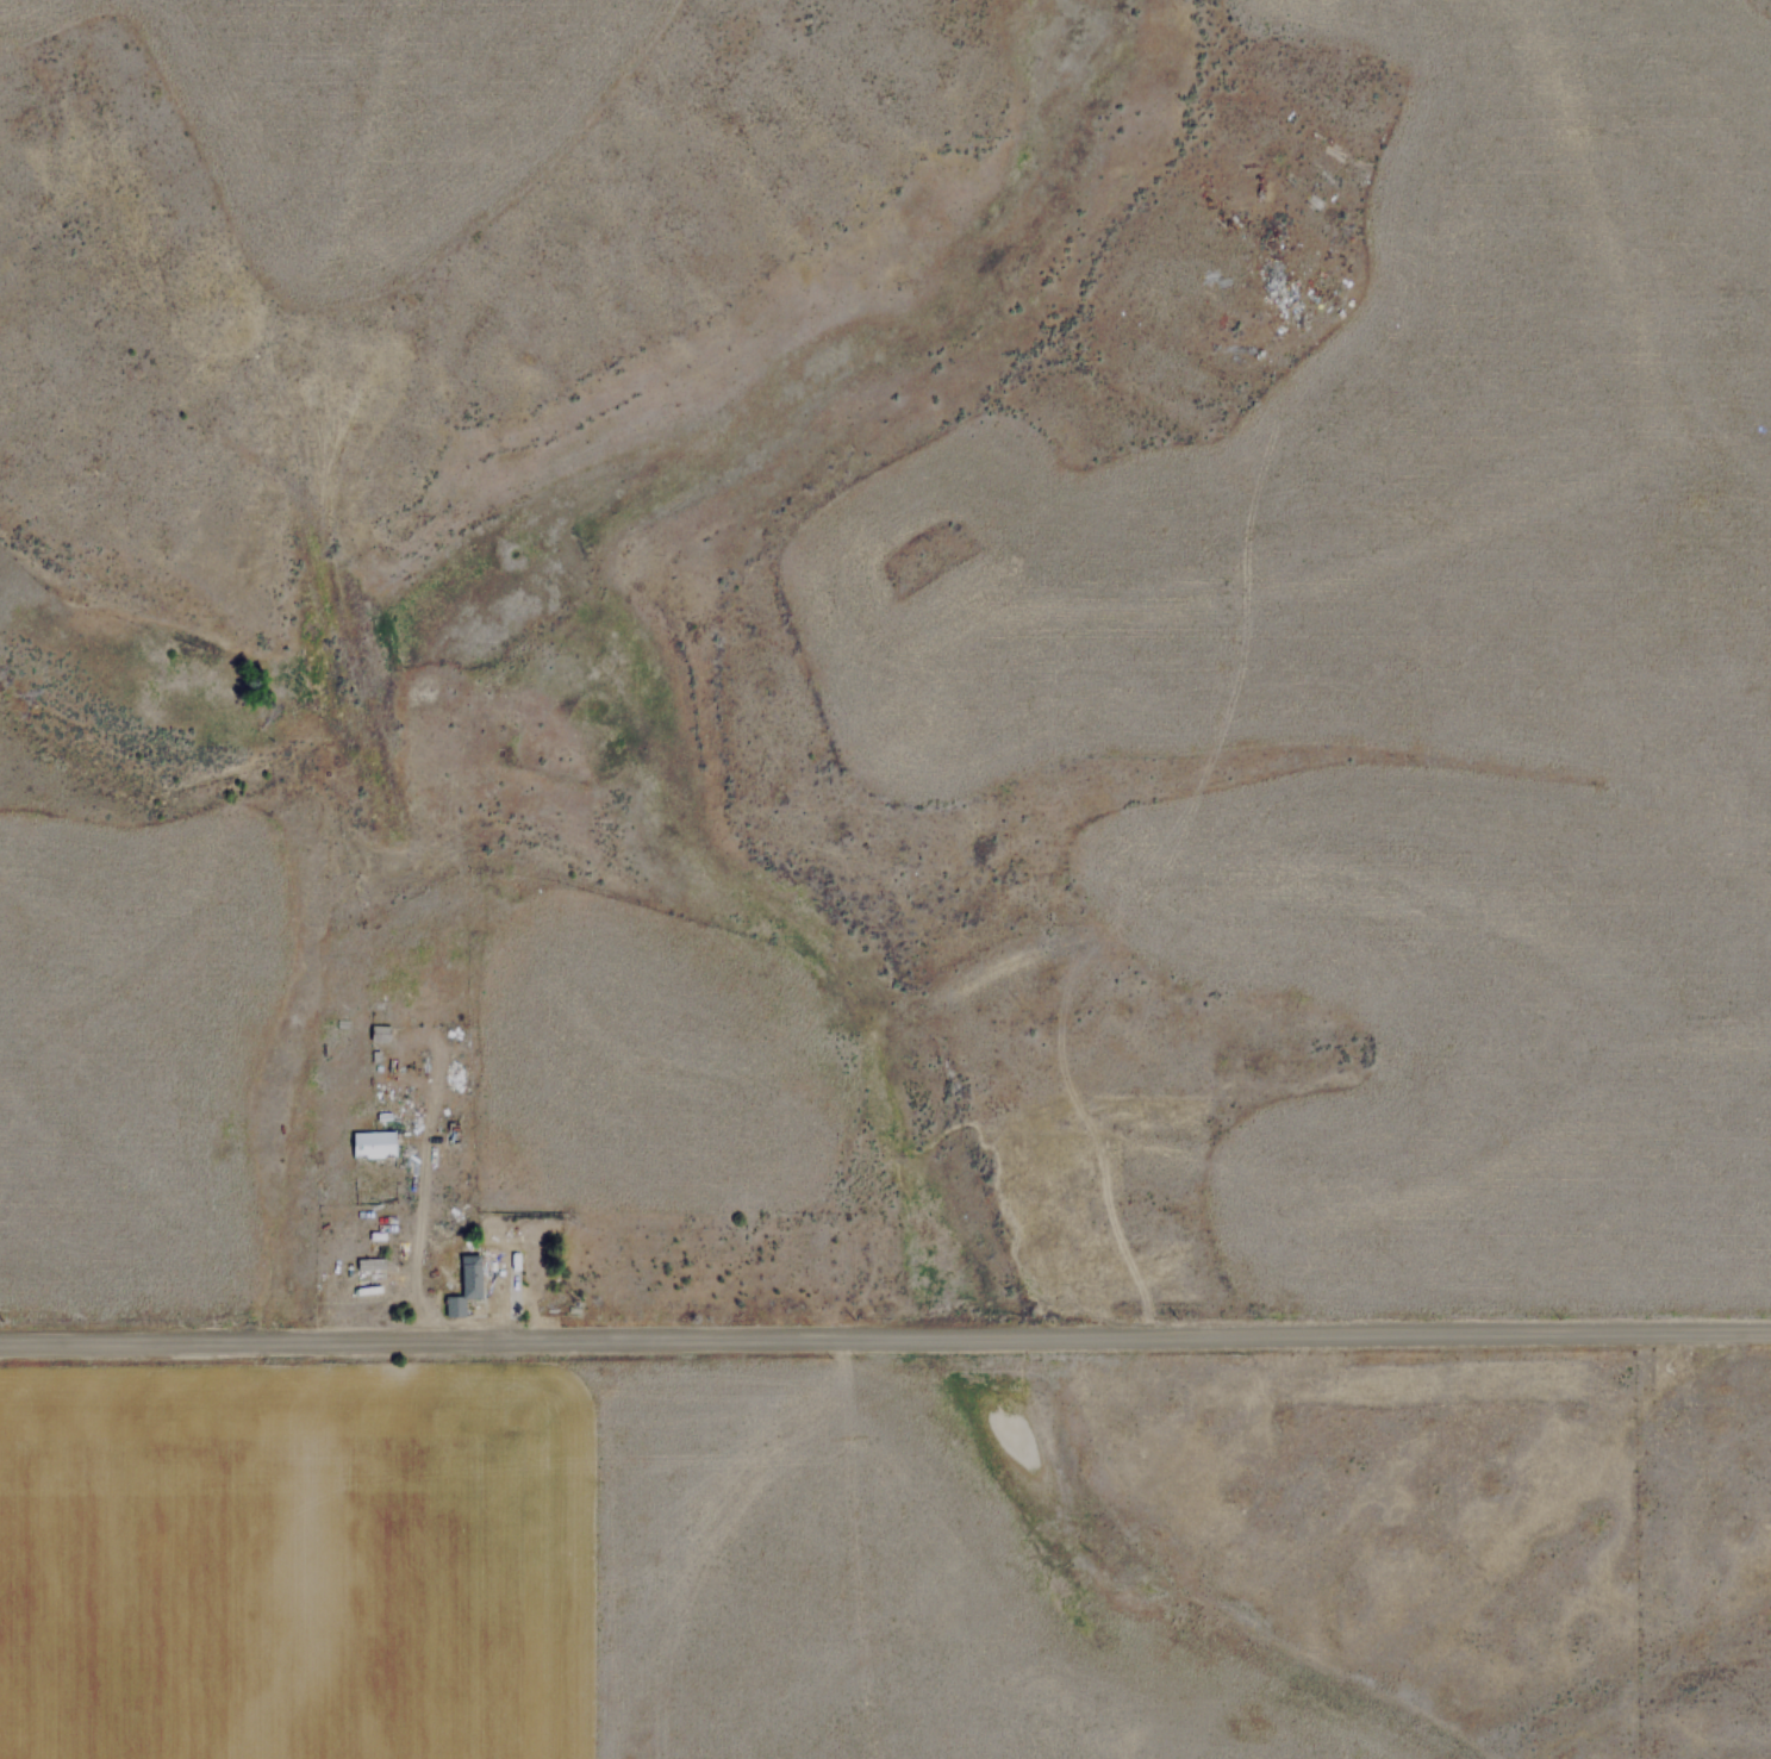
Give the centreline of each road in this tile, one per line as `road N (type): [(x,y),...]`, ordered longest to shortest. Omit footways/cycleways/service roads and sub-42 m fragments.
road 1 (residential): [(0,1344),(1770,1338)]

